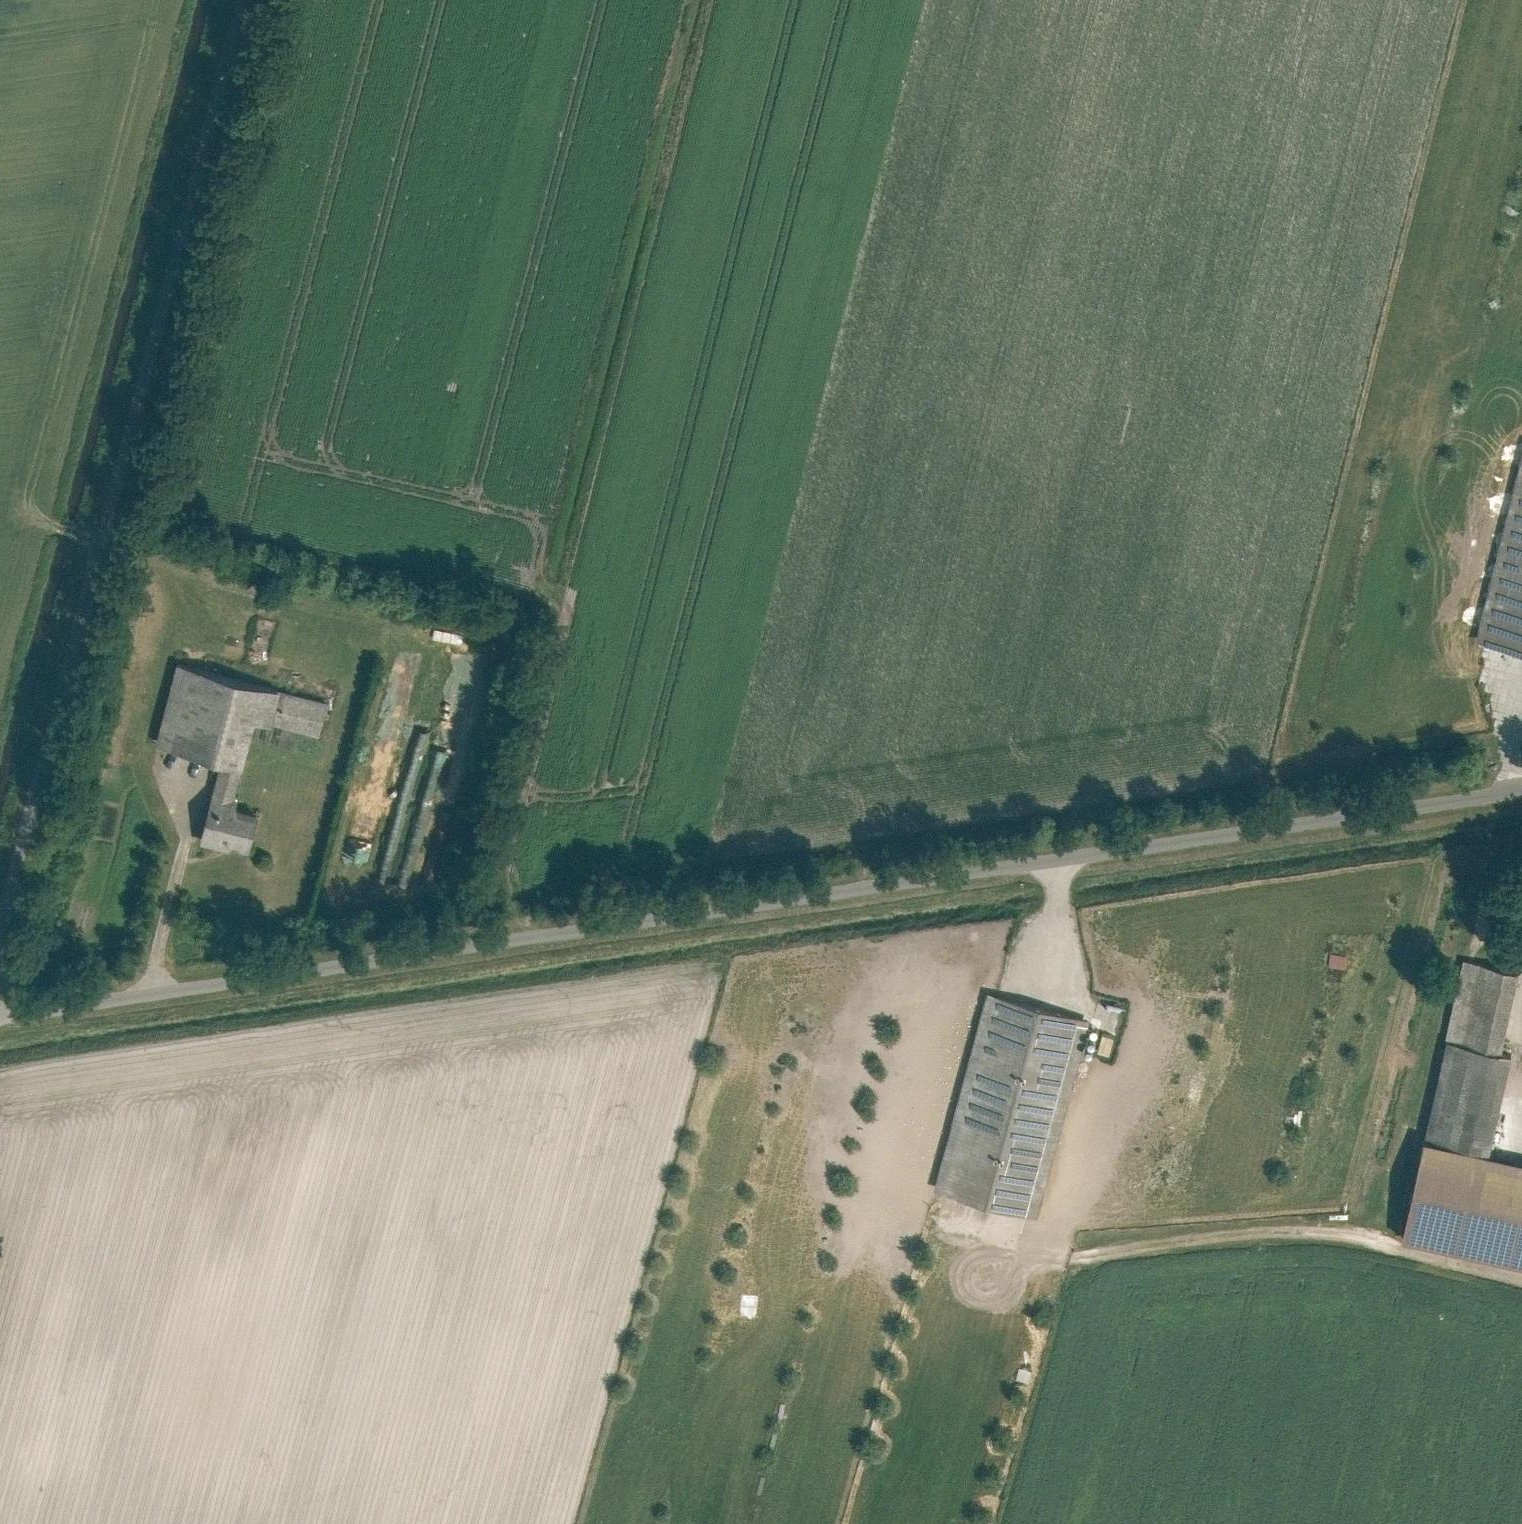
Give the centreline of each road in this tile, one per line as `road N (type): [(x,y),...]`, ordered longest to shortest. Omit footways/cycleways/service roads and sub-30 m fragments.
road 1 (unclassified): [(0,1010),(1521,788)]
road 2 (unclassified): [(0,917),(239,0)]

